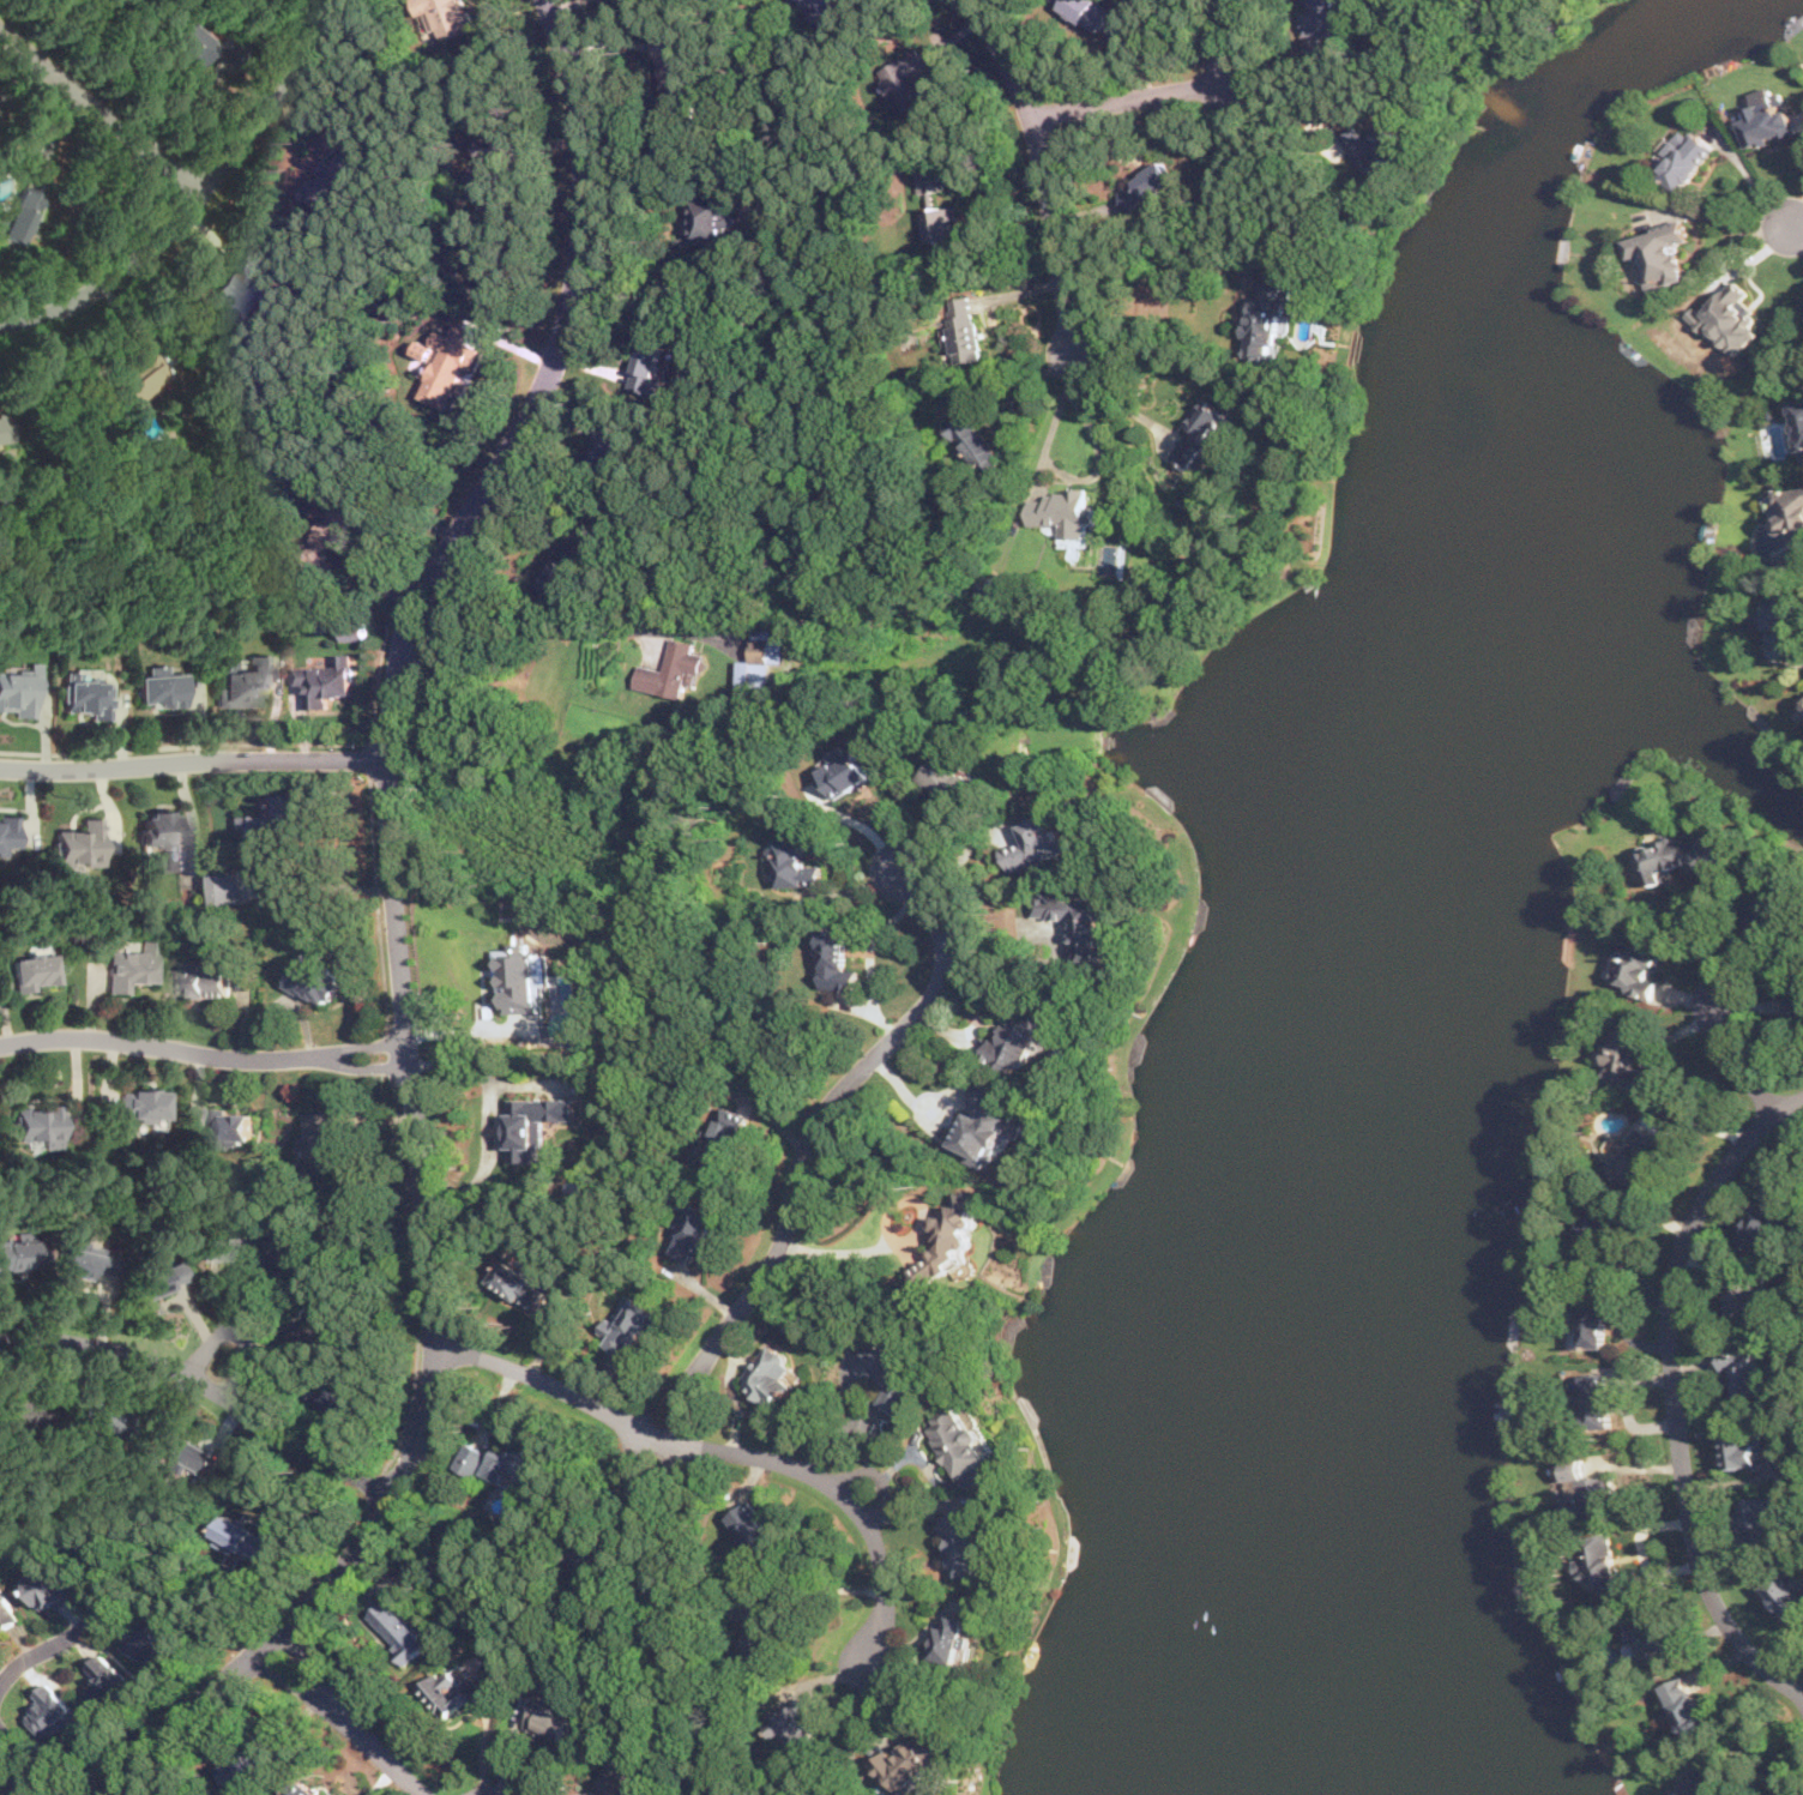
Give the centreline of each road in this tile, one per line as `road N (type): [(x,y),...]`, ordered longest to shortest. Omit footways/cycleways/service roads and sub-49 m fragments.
road 1 (residential): [(102,1794),(349,1561),(415,1451),(433,1392),(432,1267),(406,1052),(387,758),(409,619),(537,399),(563,341),(578,279),(585,141),(549,0)]
road 2 (residential): [(1802,1695),(1761,1664),(1711,1591),(1692,1522),(1669,1329),(1678,1257),(1717,1177),(1773,1113),(1802,1098)]
road 3 (residential): [(657,1435),(768,1265),(816,1119),(935,990),(941,932),(898,866)]
road 4 (residential): [(436,1347),(529,1373),(680,1444),(749,1453),(831,1481),(869,1528),(884,1576),(876,1636),(861,1663)]
road 5 (residential): [(354,0),(141,260),(72,303),(0,328)]
road 6 (residential): [(392,1495),(146,1361),(82,1344),(0,1341)]
road 7 (residential): [(406,1052),(237,1059),(59,1038),(0,1047)]
road 8 (residential): [(387,758),(0,769)]
road 9 (residential): [(967,0),(1032,115),(1073,353)]
road 10 (residential): [(200,195),(0,34)]
road 11 (residential): [(425,1794),(271,1642)]
road 12 (residential): [(1032,115),(1226,80)]
road 13 (residential): [(188,1378),(217,1335),(241,1337),(245,1361),(230,1401)]
road 14 (residential): [(0,1688),(26,1658),(105,1609)]
road 15 (residential): [(1773,1113),(1720,1032),(1720,1001)]
road 16 (residential): [(639,1427),(631,1466),(640,1482),(664,1478),(680,1444)]

